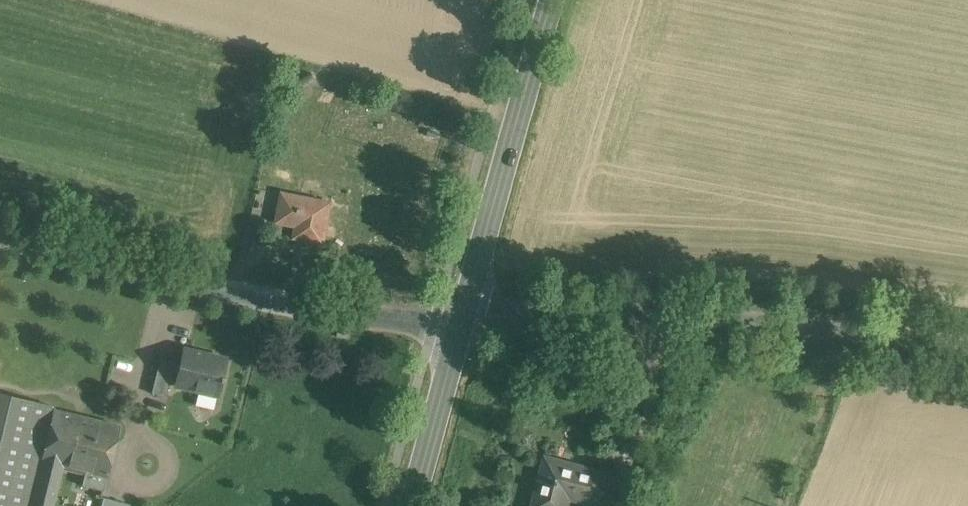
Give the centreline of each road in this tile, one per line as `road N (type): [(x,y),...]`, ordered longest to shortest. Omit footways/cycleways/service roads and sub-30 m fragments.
road 1 (unclassified): [(967,352),(727,325),(465,321)]
road 2 (unclassified): [(465,321),(307,307),(0,237)]
road 3 (tertiary): [(465,321),(554,0)]
road 4 (tertiary): [(414,505),(465,321)]

